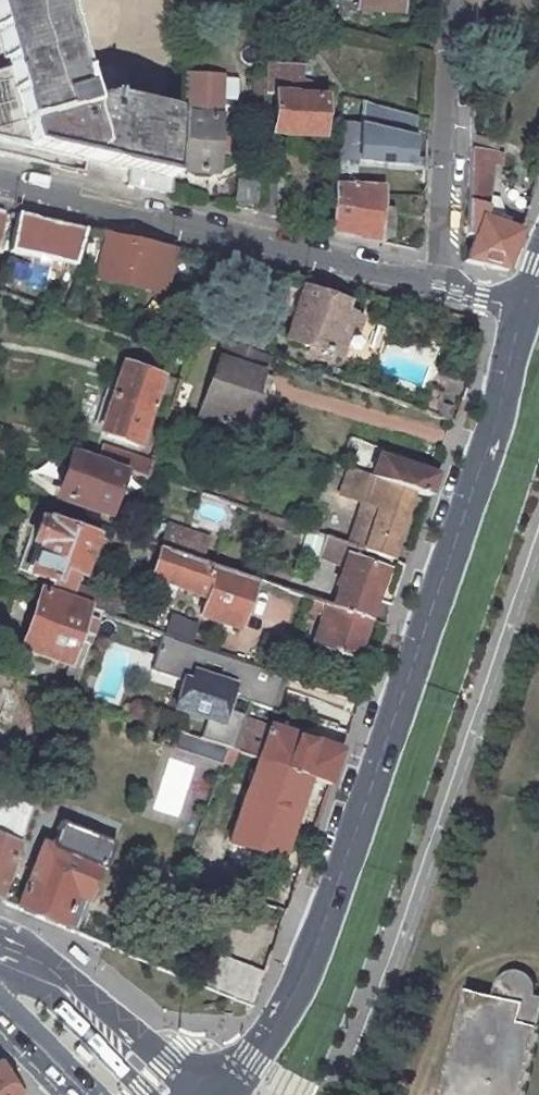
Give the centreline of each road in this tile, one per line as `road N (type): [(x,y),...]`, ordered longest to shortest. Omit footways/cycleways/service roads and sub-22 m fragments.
road 1 (secondary): [(255,1053),(308,970),(494,431),(528,299)]
road 2 (residential): [(437,280),(0,184)]
road 3 (residential): [(451,0),(437,280)]
road 4 (secondary): [(212,1094),(54,969),(0,946)]
road 5 (secondary): [(0,1001),(90,1094)]

